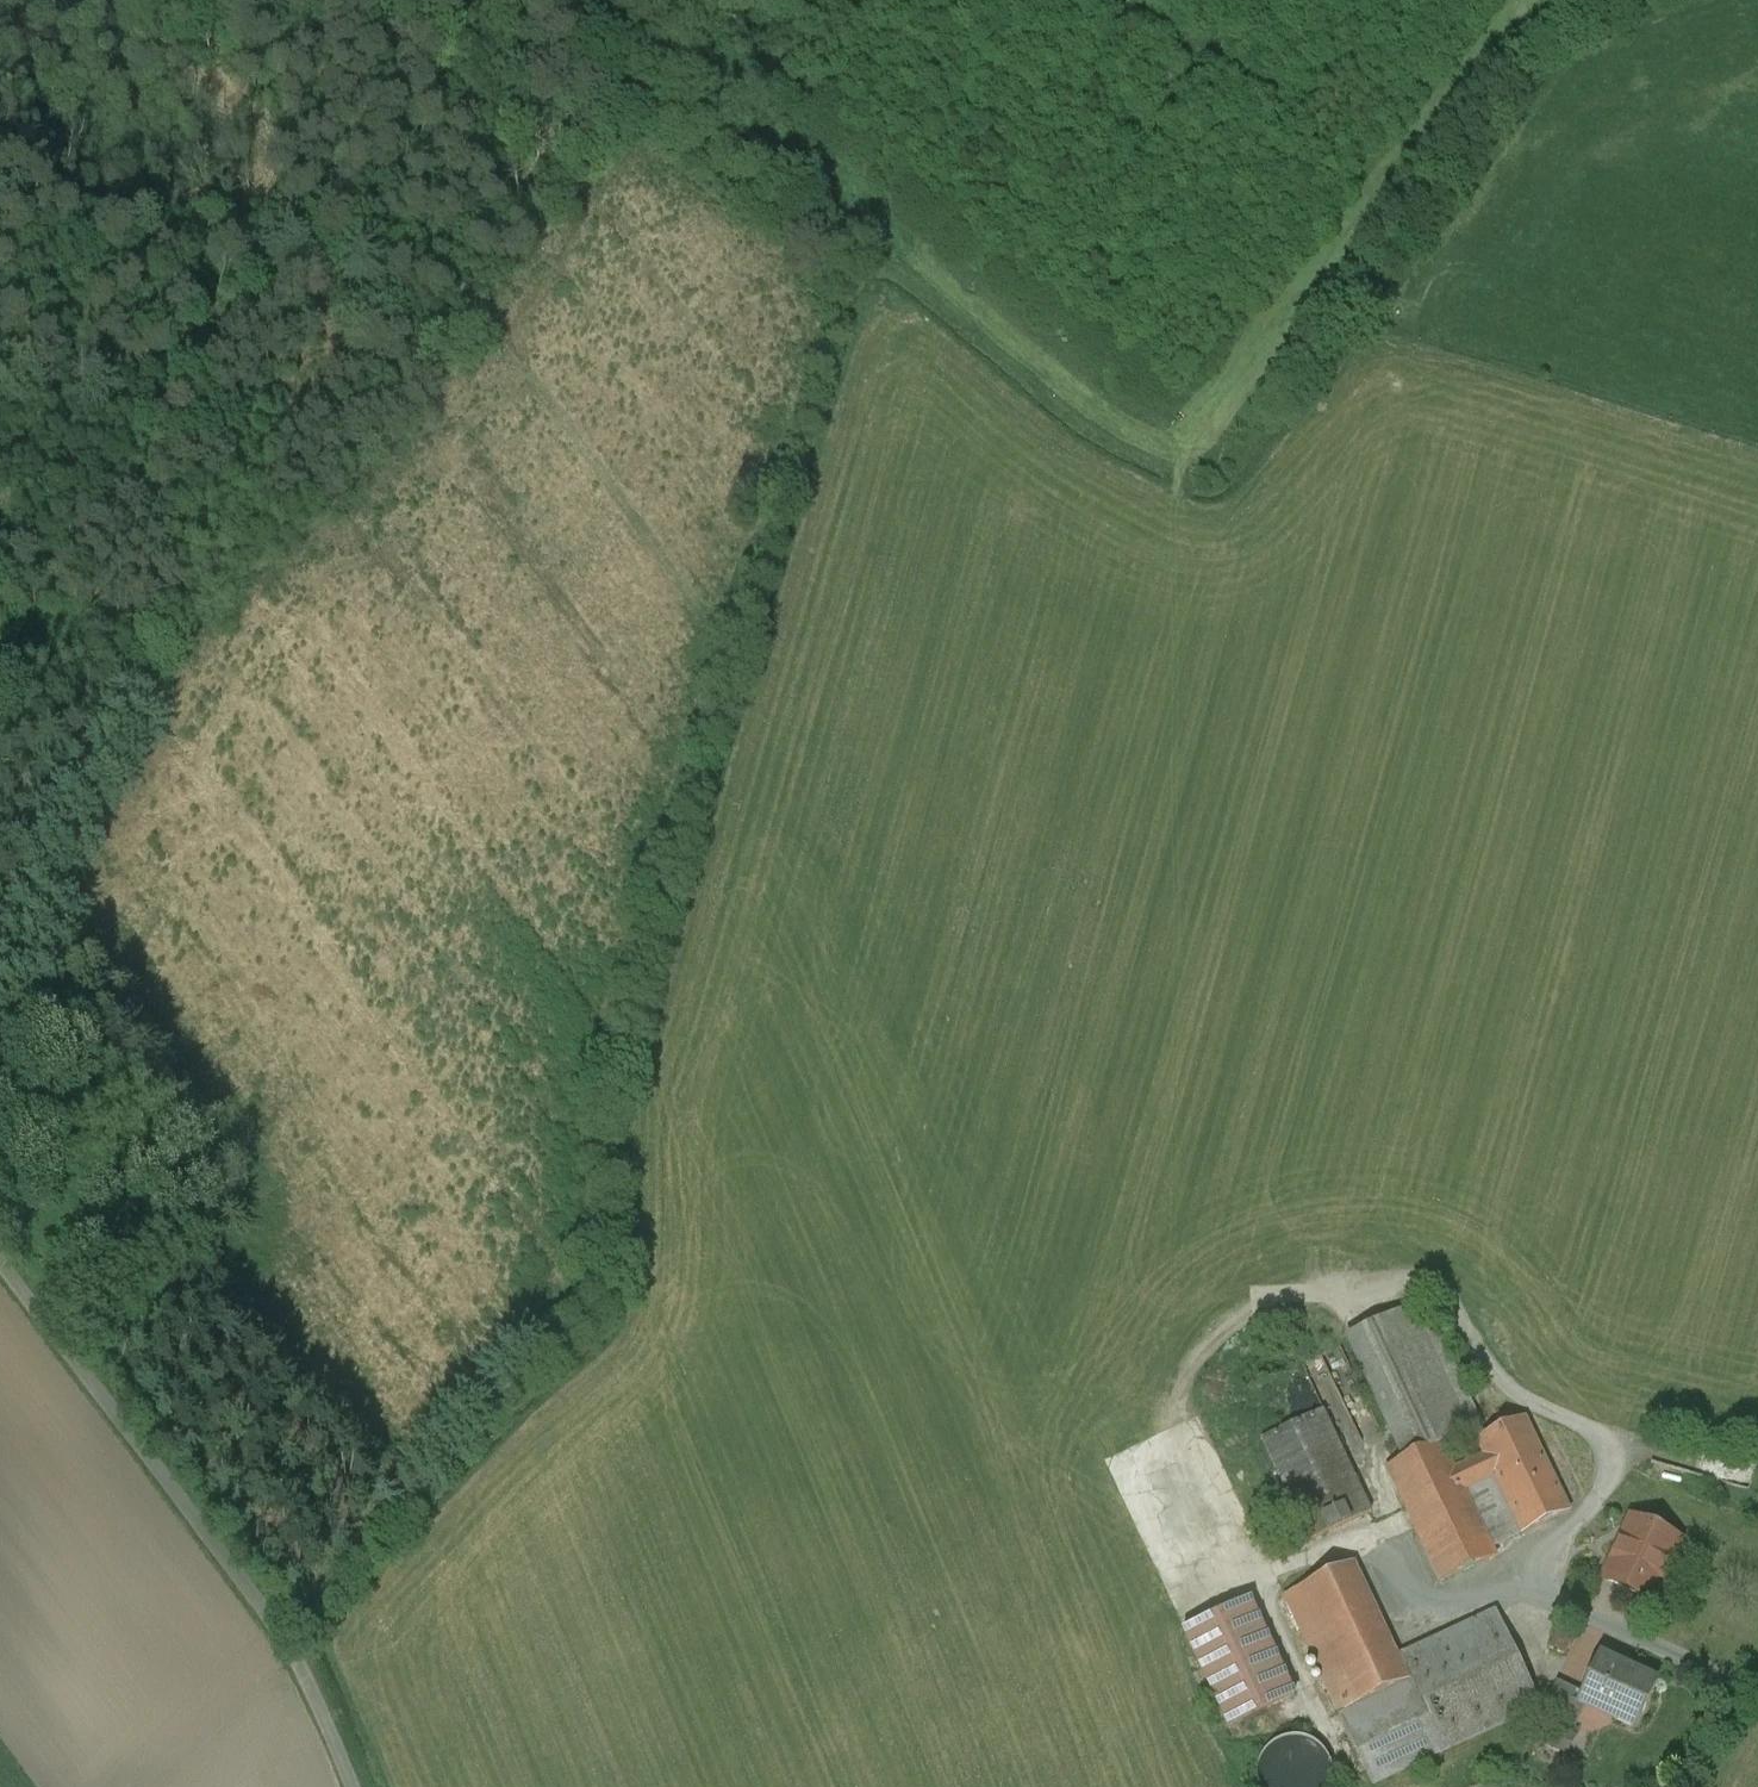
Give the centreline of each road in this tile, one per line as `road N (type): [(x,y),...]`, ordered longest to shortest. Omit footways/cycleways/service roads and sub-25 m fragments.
road 1 (unclassified): [(0,1266),(292,1649),(350,1786)]

